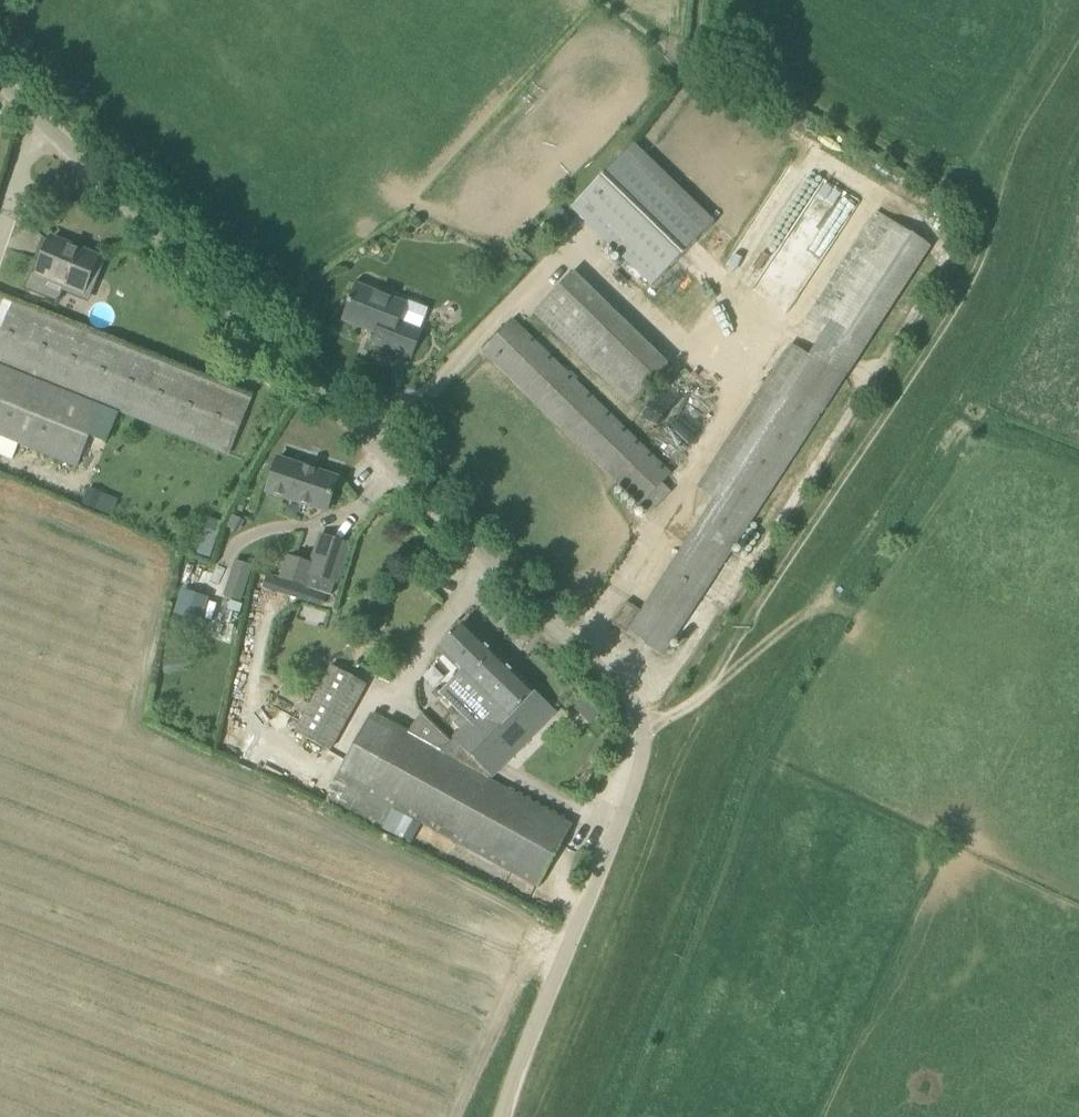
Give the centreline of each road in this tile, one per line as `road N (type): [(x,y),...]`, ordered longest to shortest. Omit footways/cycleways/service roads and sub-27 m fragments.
road 1 (unclassified): [(506,1116),(649,752),(645,708),(532,612),(0,87)]
road 2 (track): [(988,212),(983,260),(951,319),(698,702),(652,726)]
road 3 (track): [(715,0),(710,46),(988,212)]

